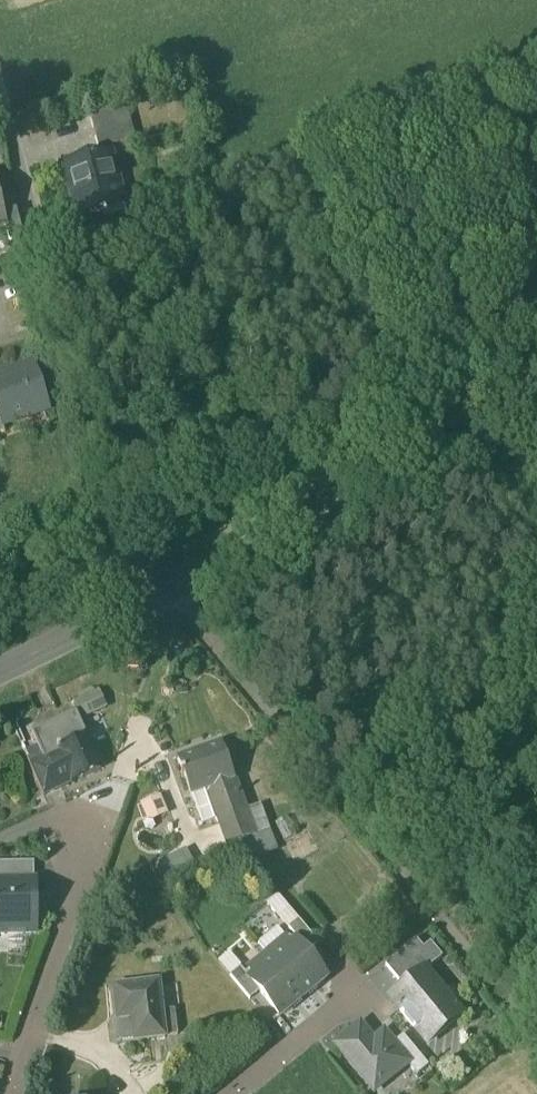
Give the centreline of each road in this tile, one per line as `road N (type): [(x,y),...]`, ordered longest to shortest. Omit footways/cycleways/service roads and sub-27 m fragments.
road 1 (track): [(536,1038),(168,586)]
road 2 (residential): [(145,598),(129,575),(17,156)]
road 3 (secondary): [(145,598),(536,409)]
road 4 (residential): [(14,1093),(88,854),(75,804),(0,838)]
road 5 (secondary): [(0,671),(145,598)]
road 6 (residential): [(229,1093),(352,989)]

